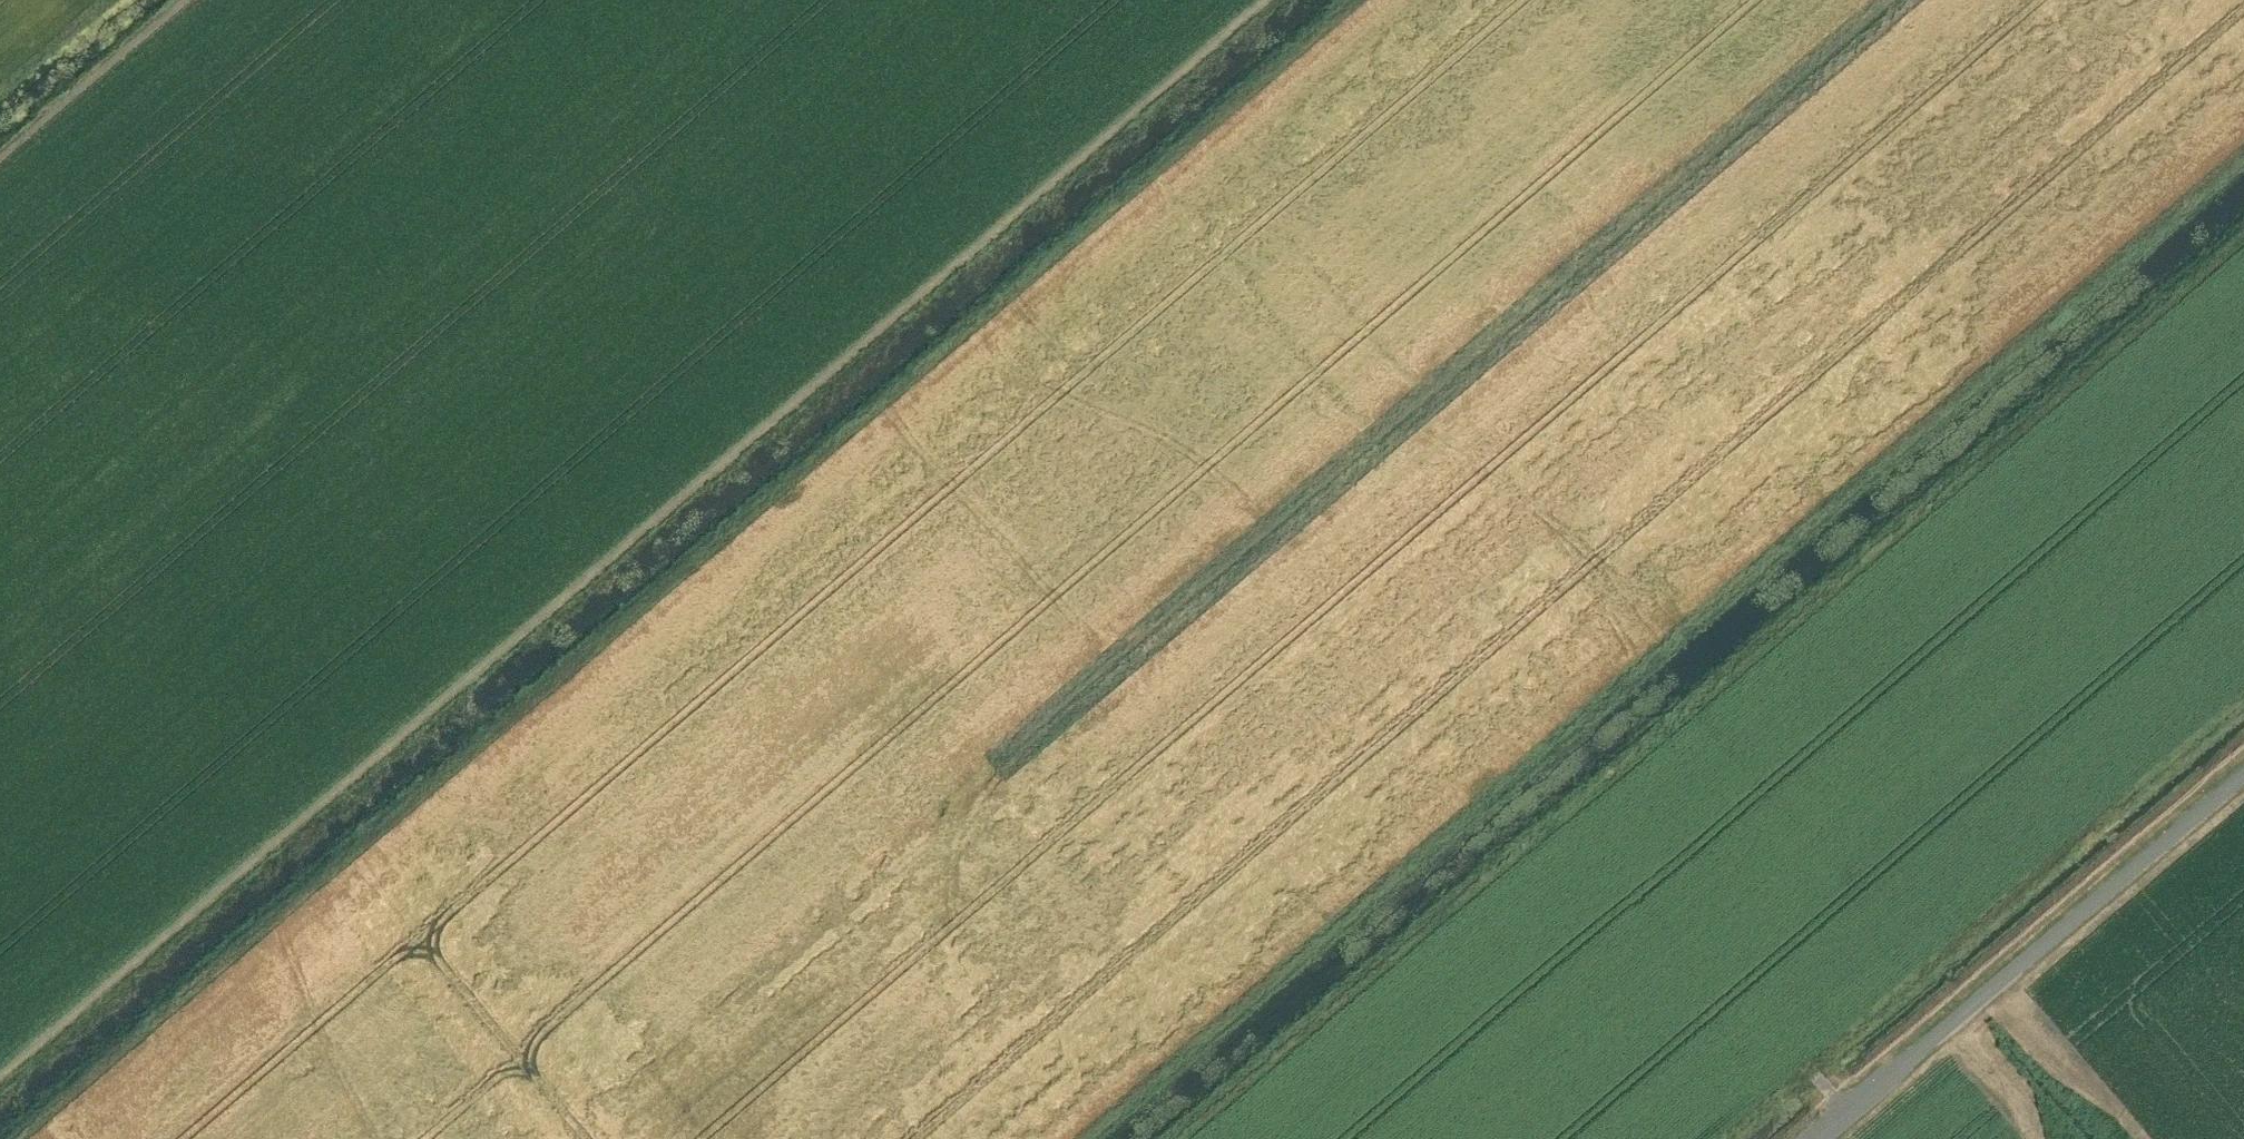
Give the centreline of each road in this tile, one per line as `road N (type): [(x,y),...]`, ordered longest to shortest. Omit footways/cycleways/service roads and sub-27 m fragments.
road 1 (unclassified): [(1819,1138),(2243,778)]

